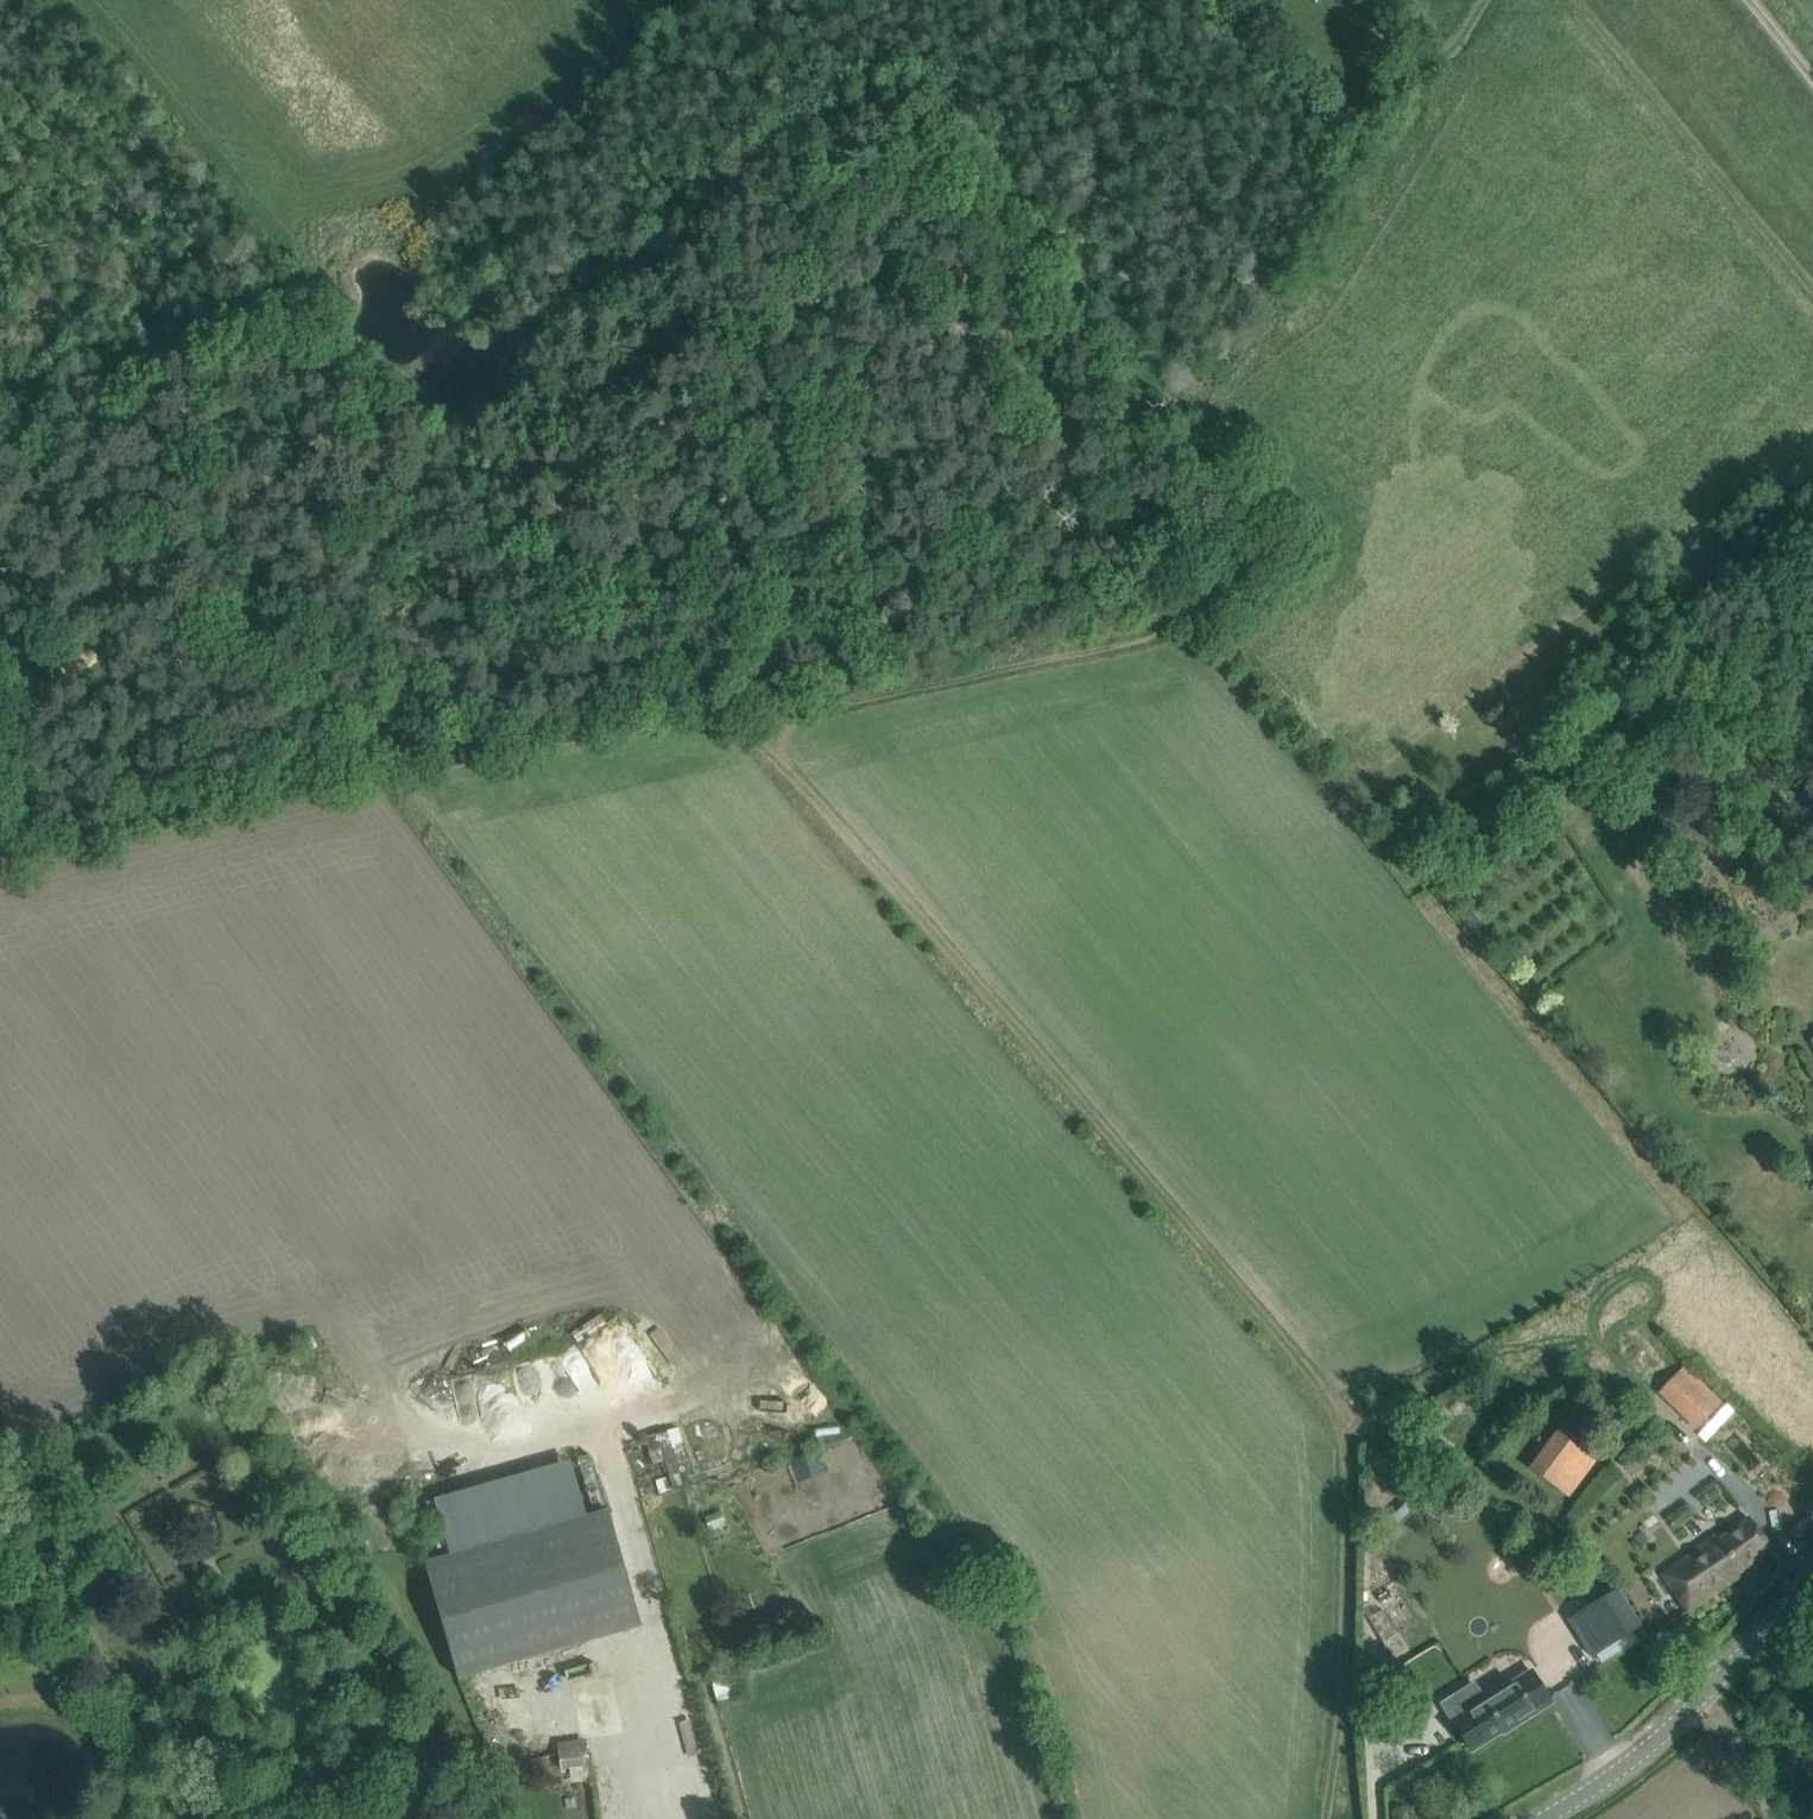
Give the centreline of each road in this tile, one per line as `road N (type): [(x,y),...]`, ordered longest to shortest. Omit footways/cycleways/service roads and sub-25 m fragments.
road 1 (unclassified): [(1539,1818),(1677,1723),(1812,1578)]
road 2 (track): [(1734,0),(1812,99)]

